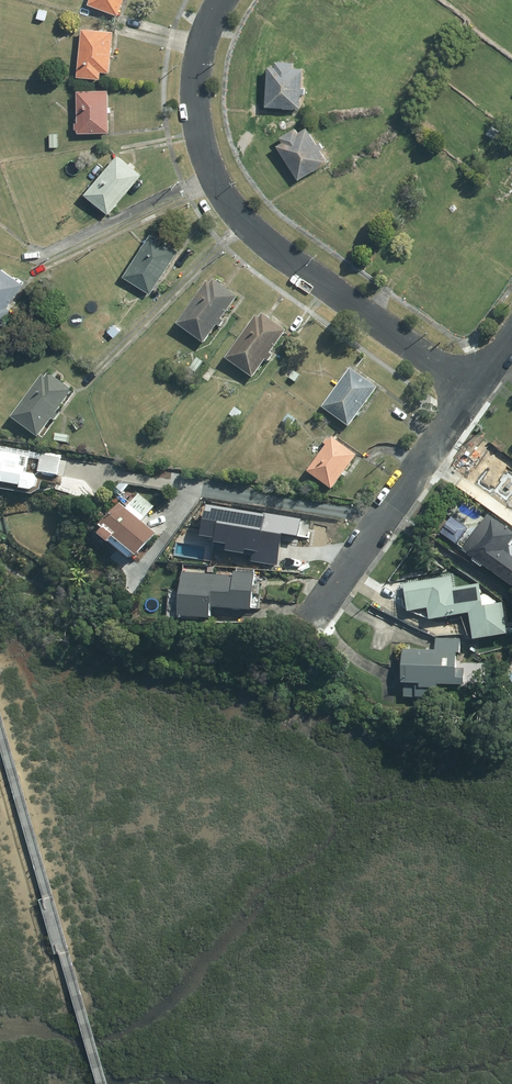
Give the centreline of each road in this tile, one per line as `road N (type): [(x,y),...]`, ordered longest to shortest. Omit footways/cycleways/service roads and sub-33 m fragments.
road 1 (residential): [(477,390),(258,235),(225,197),(202,149),(195,106),(200,52),(218,0)]
road 2 (residential): [(308,618),(477,390)]

